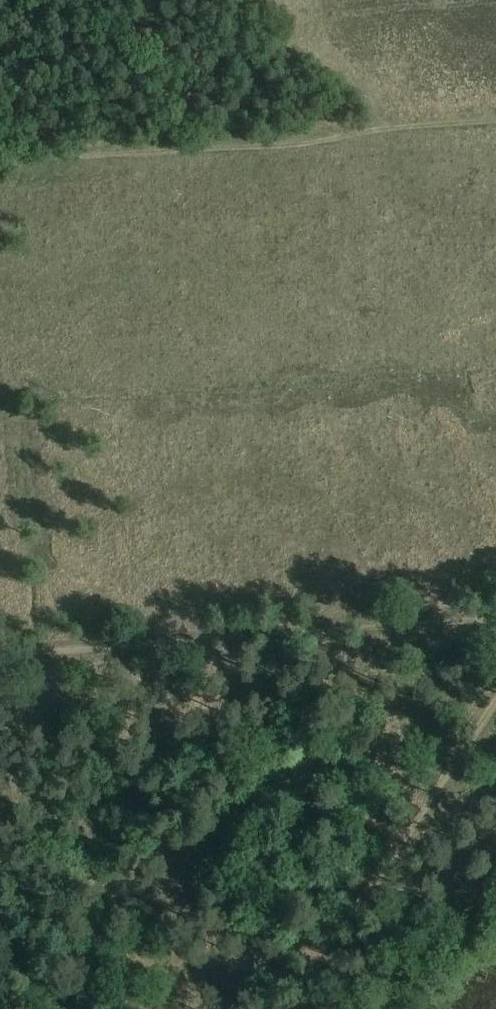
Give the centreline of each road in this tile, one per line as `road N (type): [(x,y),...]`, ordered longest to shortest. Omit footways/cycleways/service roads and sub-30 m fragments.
road 1 (track): [(495,610),(0,647)]

